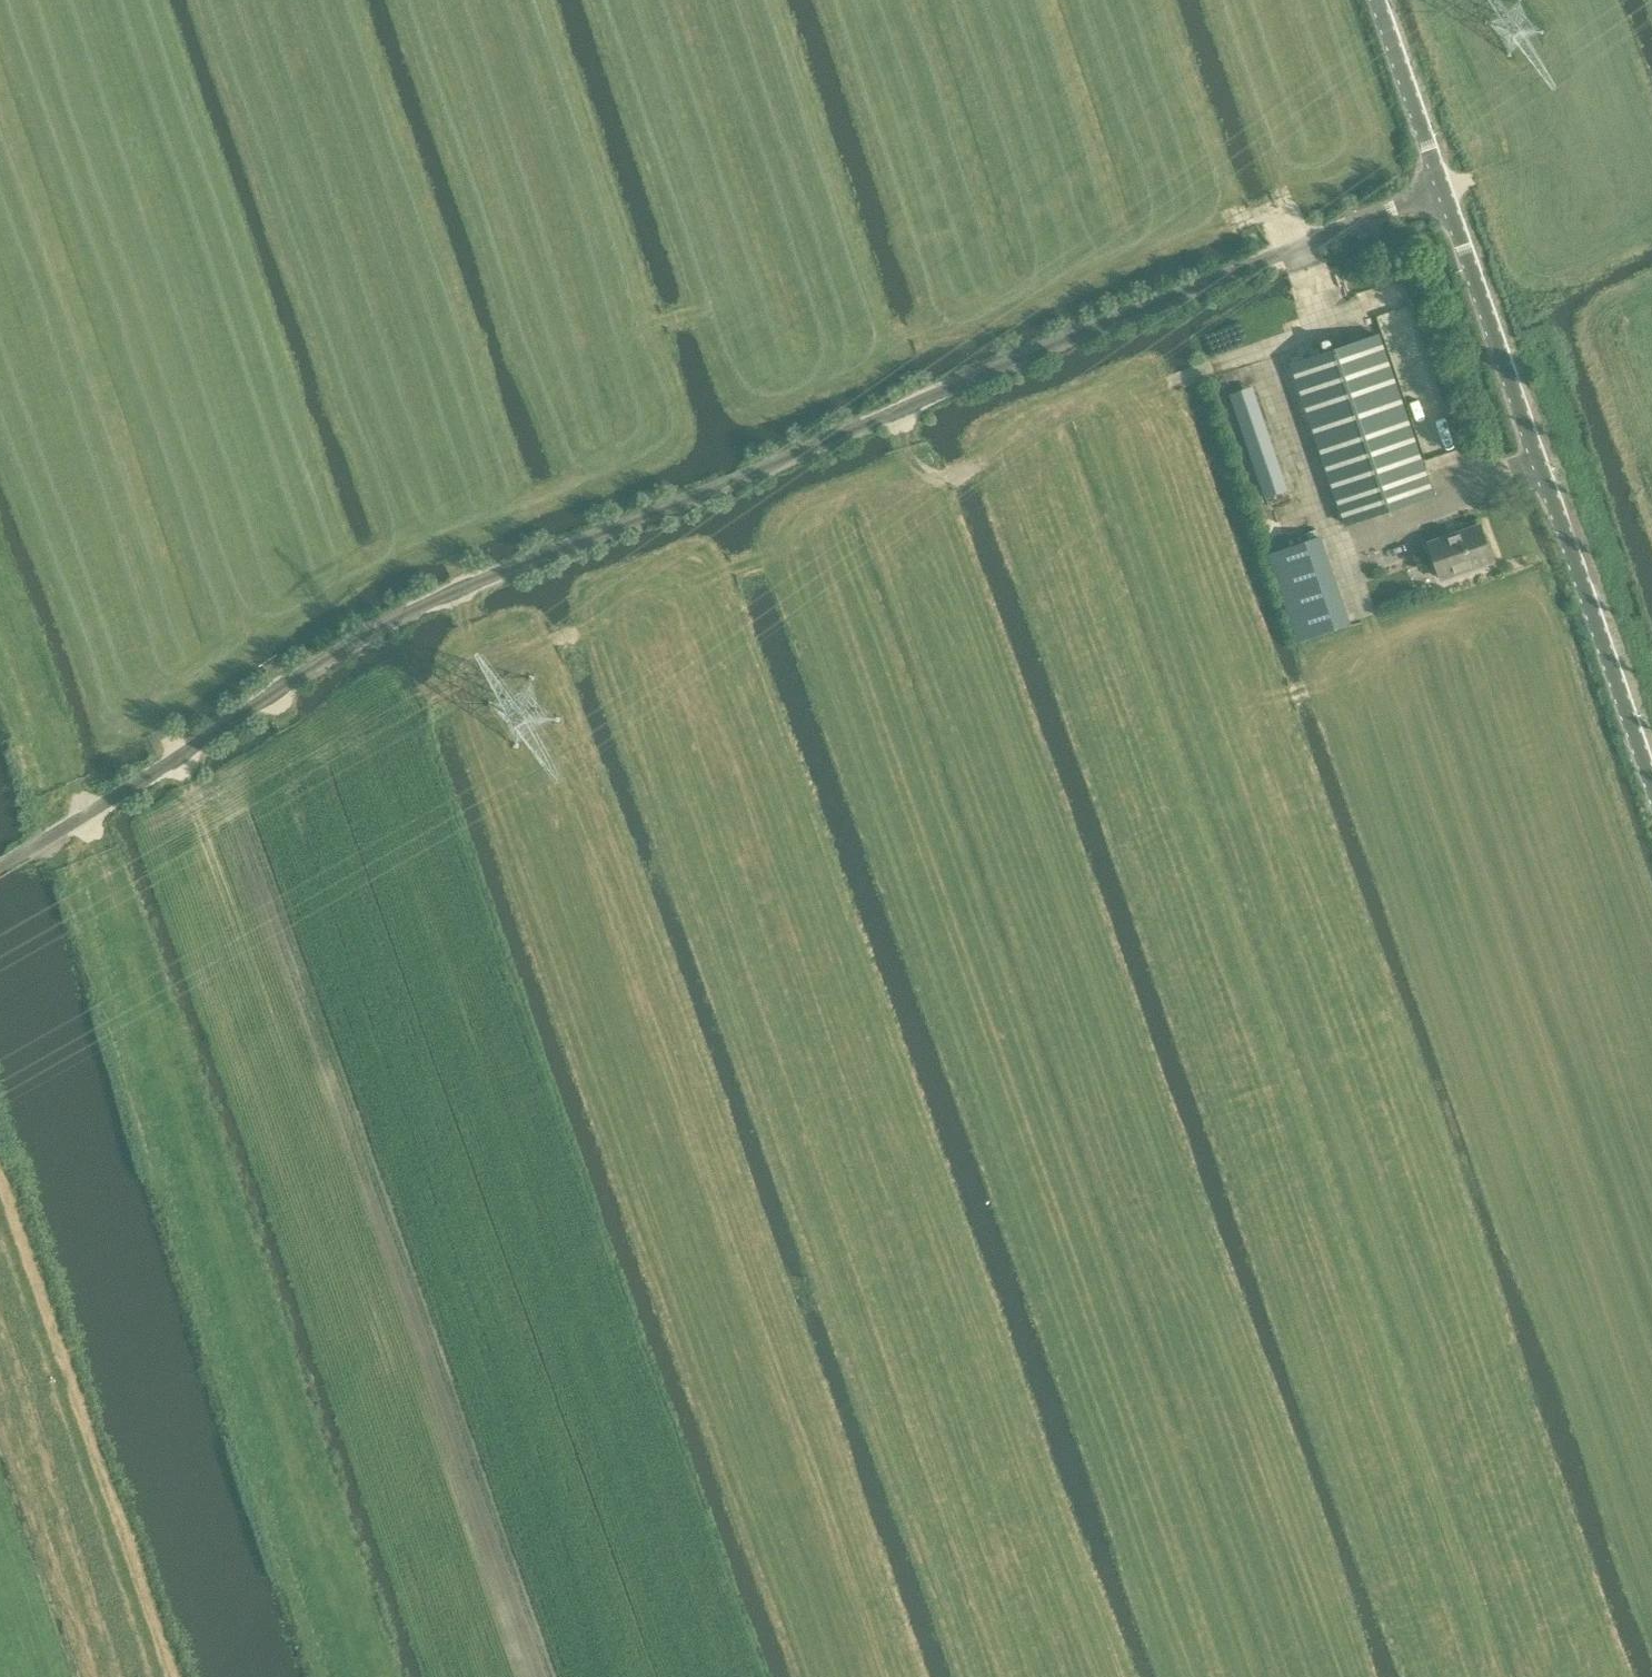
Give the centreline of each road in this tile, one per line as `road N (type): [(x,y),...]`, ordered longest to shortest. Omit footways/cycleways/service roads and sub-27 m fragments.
road 1 (unclassified): [(0,867),(395,621),(1440,190)]
road 2 (tertiary): [(1651,788),(1440,190)]
road 3 (tertiary): [(1440,190),(1376,0)]

